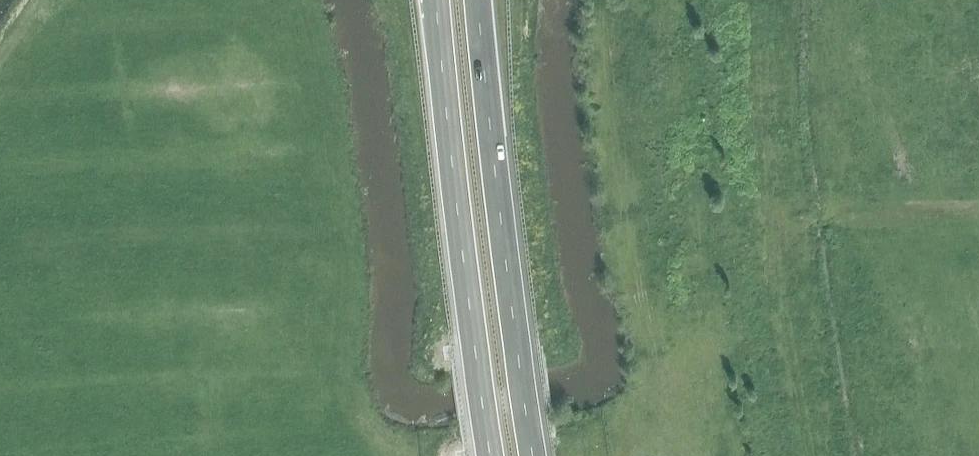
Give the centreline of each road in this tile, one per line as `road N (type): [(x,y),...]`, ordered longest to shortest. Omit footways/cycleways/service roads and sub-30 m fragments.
road 1 (trunk): [(534,455),(478,0)]
road 2 (trunk): [(435,0),(490,455)]

